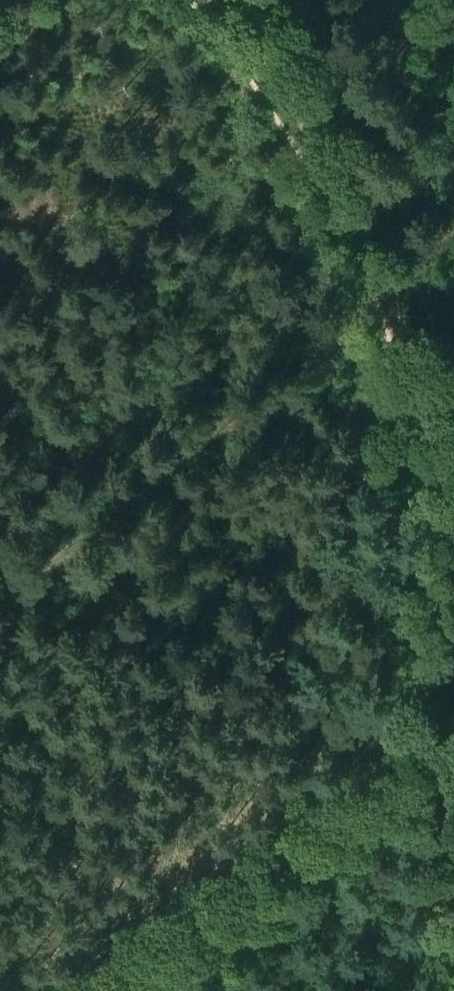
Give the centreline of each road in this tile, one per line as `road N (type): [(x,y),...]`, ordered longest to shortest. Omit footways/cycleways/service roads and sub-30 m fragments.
road 1 (track): [(453,472),(398,309),(355,222),(309,137),(214,0)]
road 2 (track): [(72,990),(453,722)]

